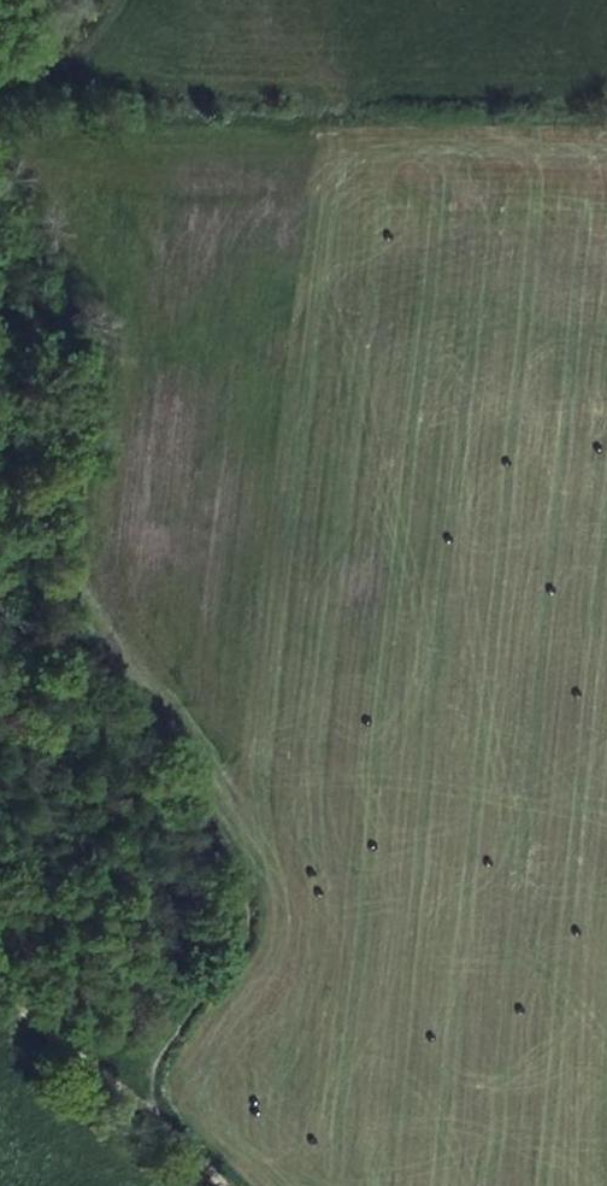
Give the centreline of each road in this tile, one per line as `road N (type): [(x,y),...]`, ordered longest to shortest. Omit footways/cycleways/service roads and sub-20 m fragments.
road 1 (track): [(0,256),(58,356),(63,559),(74,622),(239,864),(249,894),(250,930),(239,955),(155,1072),(162,1126)]
road 2 (track): [(226,1185),(0,980)]
road 3 (track): [(104,0),(56,53),(0,80)]

